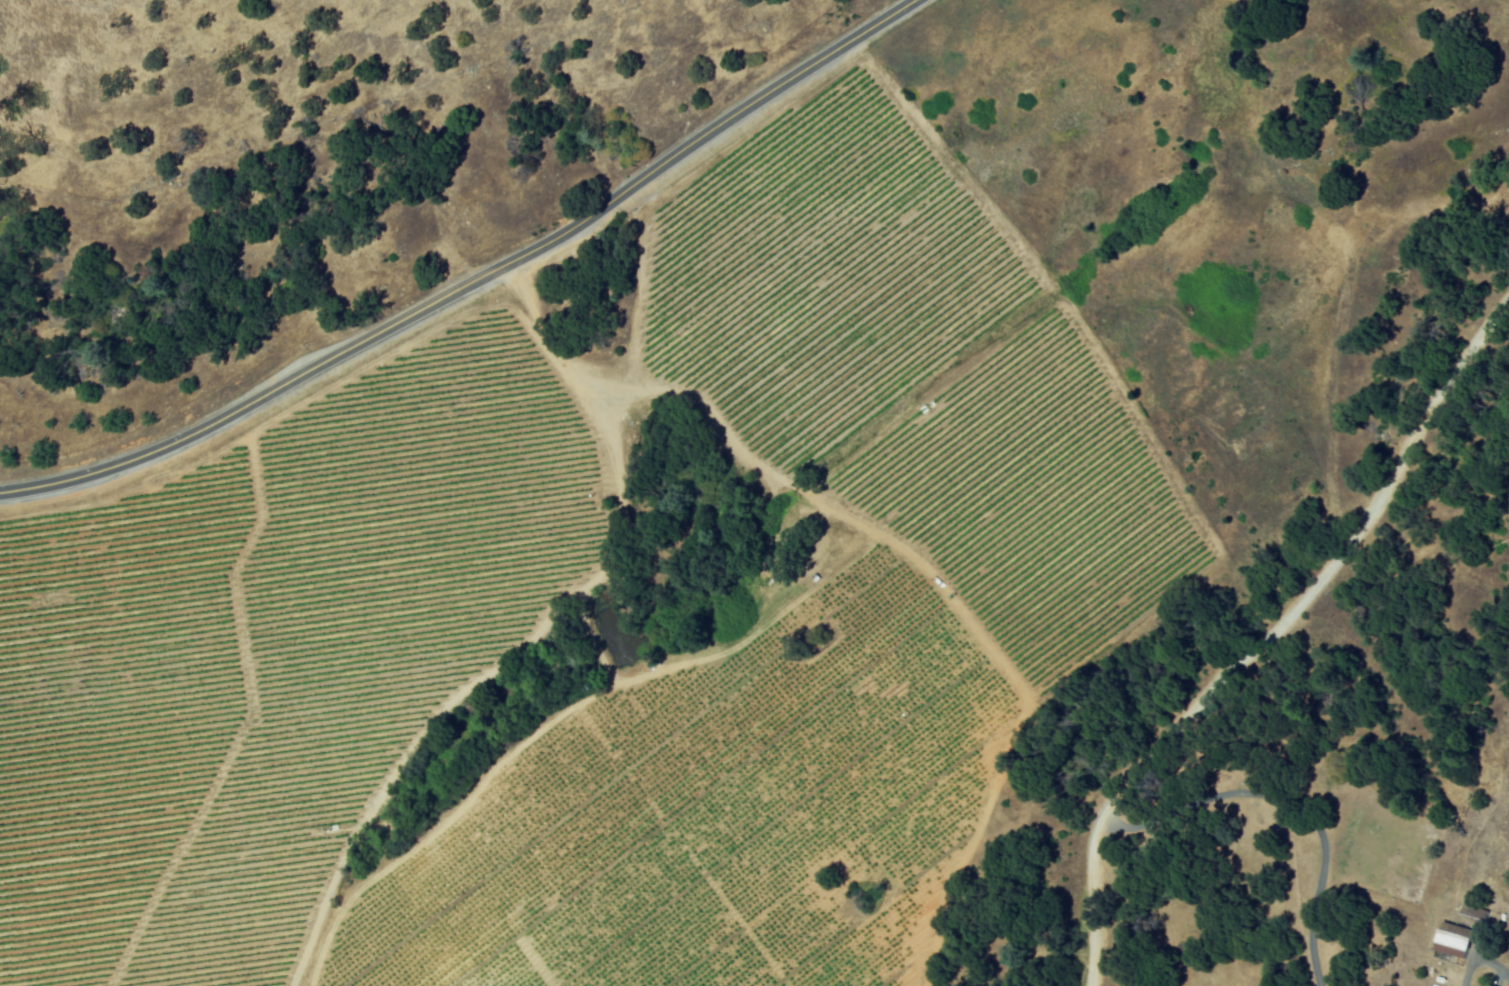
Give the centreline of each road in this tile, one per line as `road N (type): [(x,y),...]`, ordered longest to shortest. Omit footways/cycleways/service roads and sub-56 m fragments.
road 1 (secondary): [(0,498),(144,493),(280,433),(920,0)]

